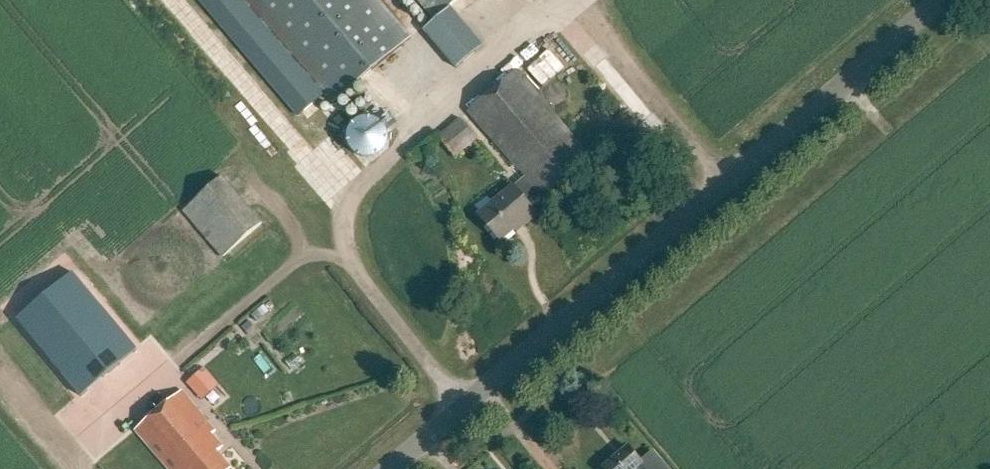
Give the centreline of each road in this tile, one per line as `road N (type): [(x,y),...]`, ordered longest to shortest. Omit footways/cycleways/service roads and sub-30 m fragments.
road 1 (unclassified): [(389,468),(939,0)]

